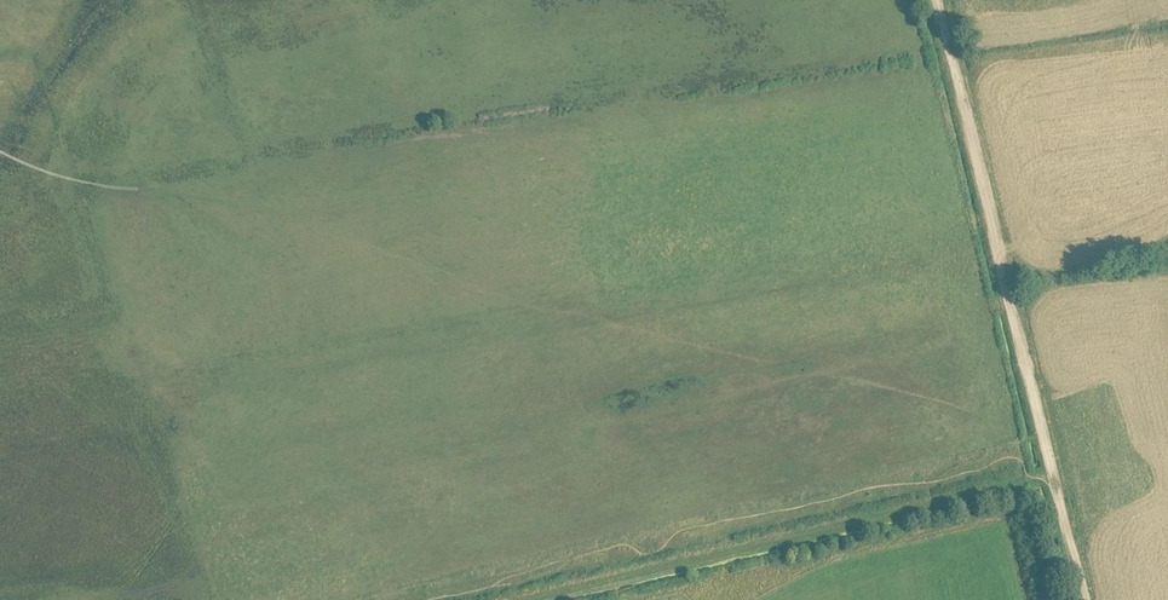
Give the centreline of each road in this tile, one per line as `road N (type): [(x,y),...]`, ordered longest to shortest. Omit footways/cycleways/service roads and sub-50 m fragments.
road 1 (track): [(1043,434),(936,0)]

